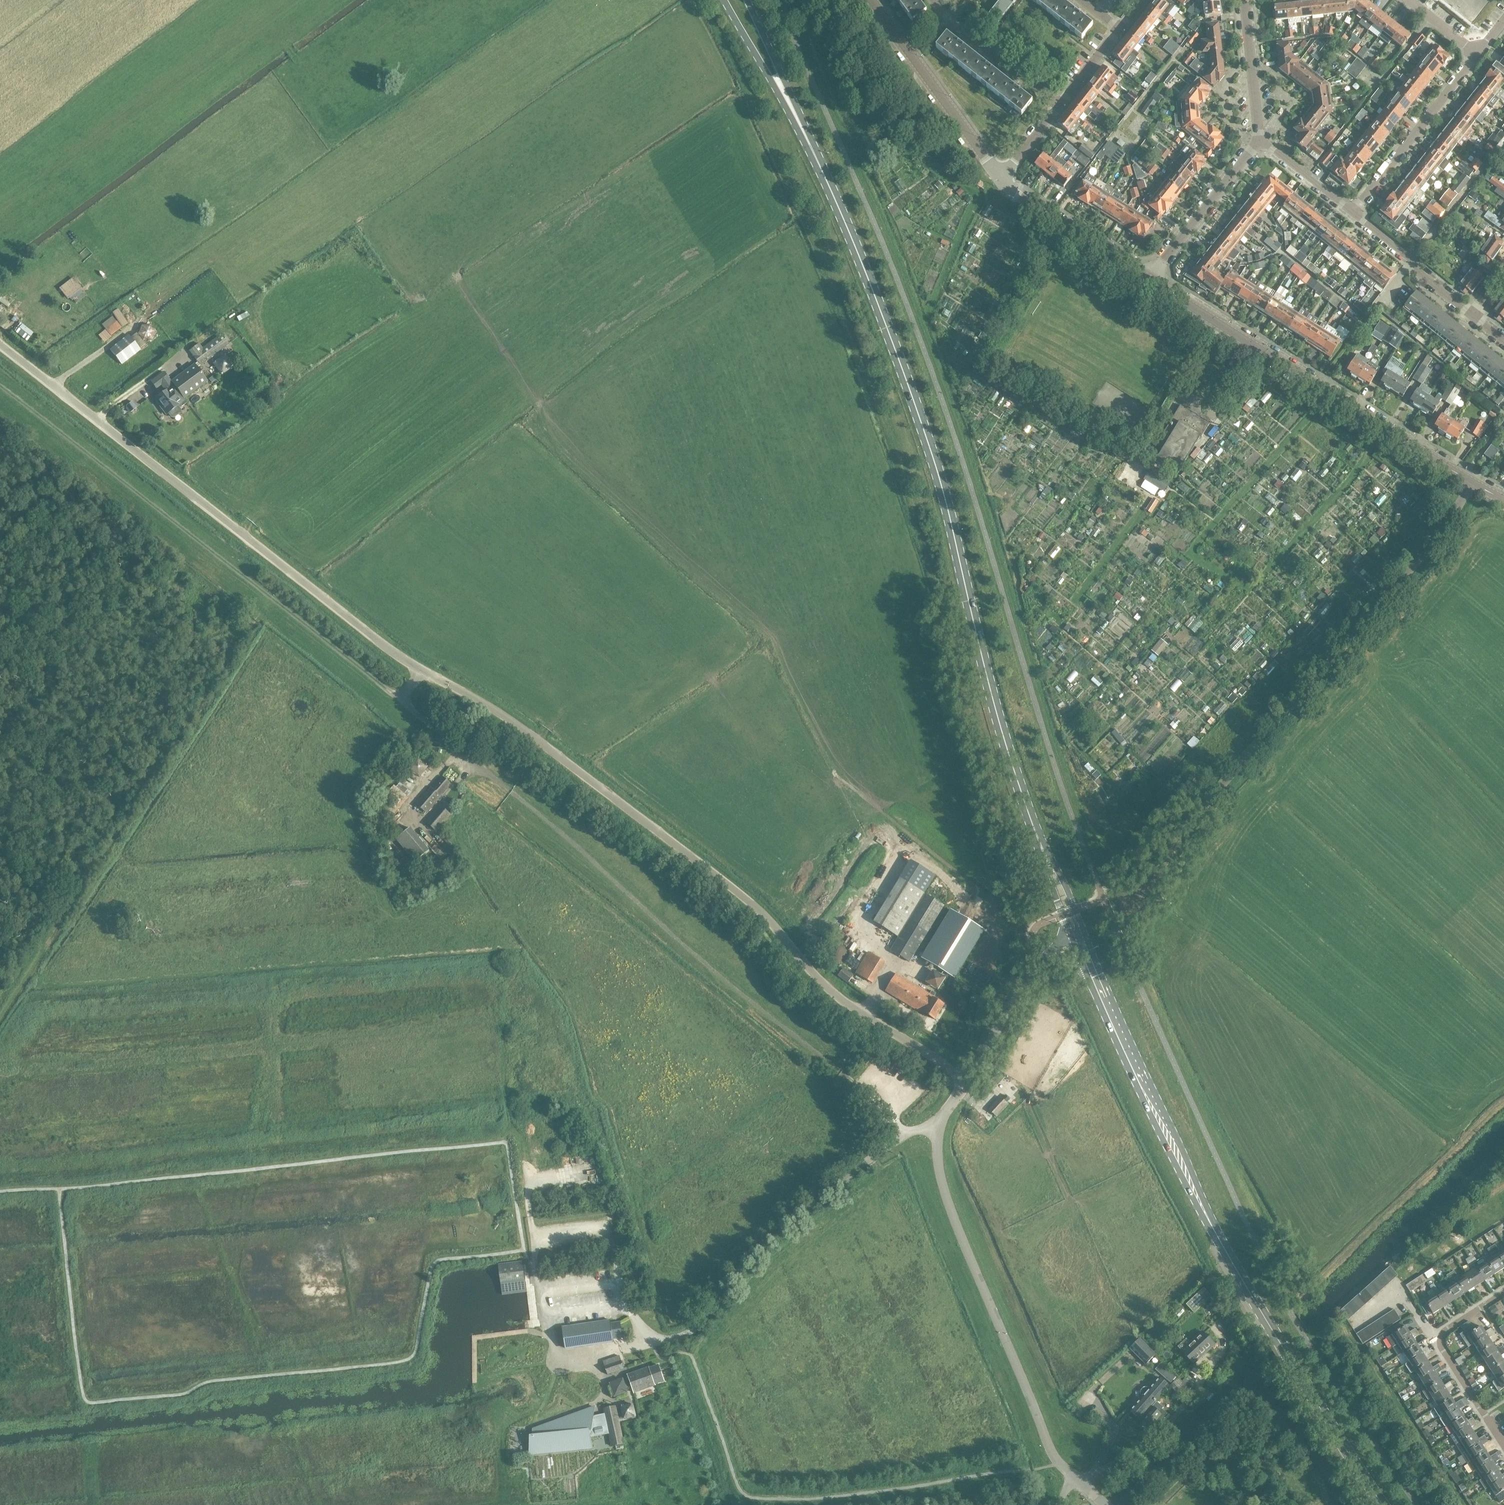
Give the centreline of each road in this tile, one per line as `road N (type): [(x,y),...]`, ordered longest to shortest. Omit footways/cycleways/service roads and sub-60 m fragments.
road 1 (unclassified): [(959,1083),(954,1071),(820,984),(740,895),(596,781),(397,654),(0,347)]
road 2 (secondary): [(1081,943),(1027,811),(919,412),(810,144)]
road 3 (track): [(536,1263),(496,1019),(0,1065)]
road 4 (secondary): [(1383,1504),(1183,1172),(1081,943)]
road 5 (unclassified): [(1474,484),(1426,552),(1204,803),(1135,900)]
road 6 (unclassified): [(1104,1504),(1051,1449),(941,1177),(939,1127)]
road 7 (residential): [(1474,484),(1149,279)]
road 8 (track): [(271,598),(0,388)]
road 9 (residential): [(998,178),(871,0)]
road 10 (residential): [(1352,213),(1477,54)]
road 11 (unclassified): [(1081,943),(1036,965),(983,1060),(959,1083)]
road 12 (residential): [(1149,279),(998,178)]
road 13 (residential): [(1061,106),(949,24),(932,0)]
road 14 (secondary): [(725,0),(810,144)]
road 15 (track): [(402,701),(271,598)]
road 16 (residential): [(1473,317),(1352,213)]
road 17 (secondary): [(810,144),(750,0)]
road 18 (residential): [(1164,260),(1259,141)]
road 19 (residential): [(1259,141),(1245,0)]
road 20 (residential): [(1503,1443),(1441,1340)]

